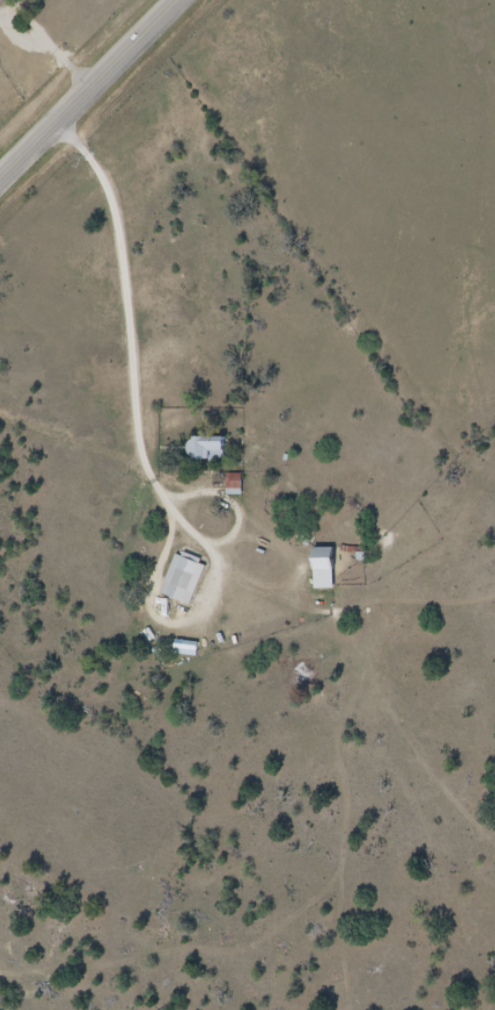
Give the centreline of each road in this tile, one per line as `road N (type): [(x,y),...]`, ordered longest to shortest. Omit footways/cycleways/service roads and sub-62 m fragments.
road 1 (primary): [(0,187),(185,0)]

